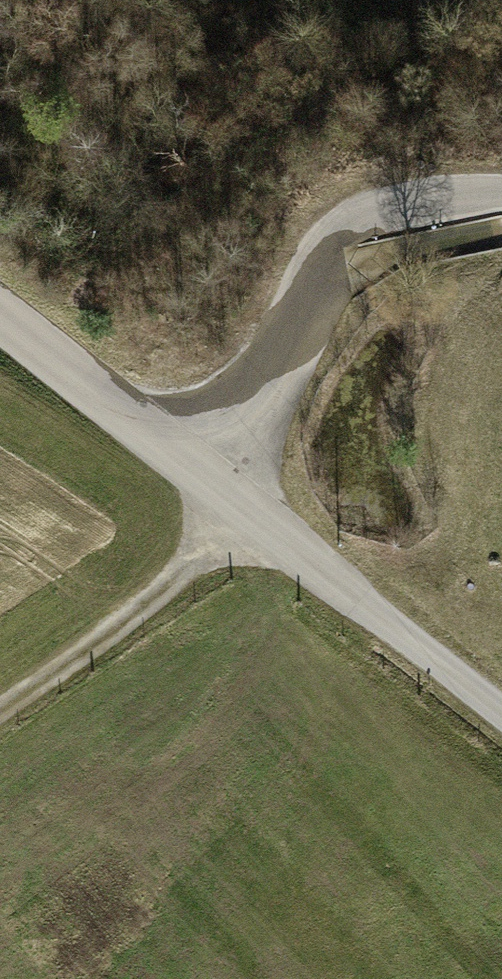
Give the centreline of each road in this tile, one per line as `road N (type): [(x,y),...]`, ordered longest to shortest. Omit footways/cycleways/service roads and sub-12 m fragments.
road 1 (track): [(0,709),(190,574),(323,259),(360,218),(443,196),(501,197)]
road 2 (track): [(0,315),(501,709)]

